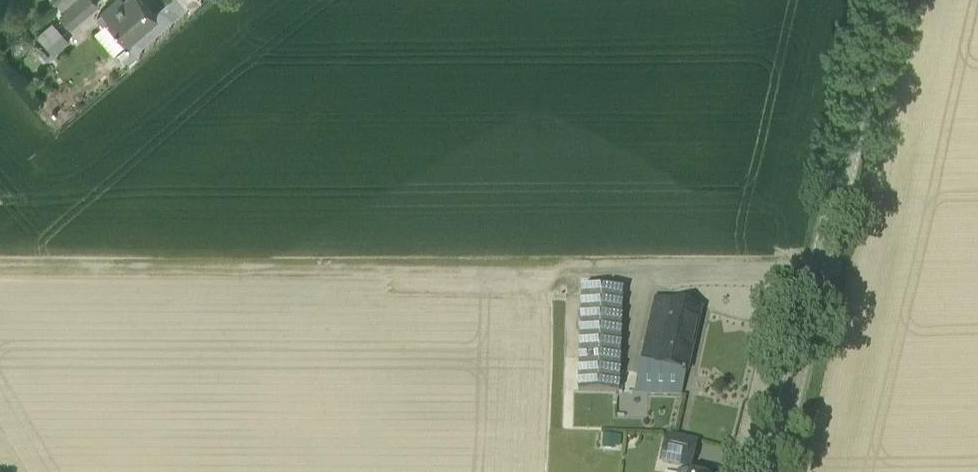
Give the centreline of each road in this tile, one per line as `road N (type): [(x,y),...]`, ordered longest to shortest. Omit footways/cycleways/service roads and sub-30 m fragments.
road 1 (tertiary): [(771,471),(883,0)]

